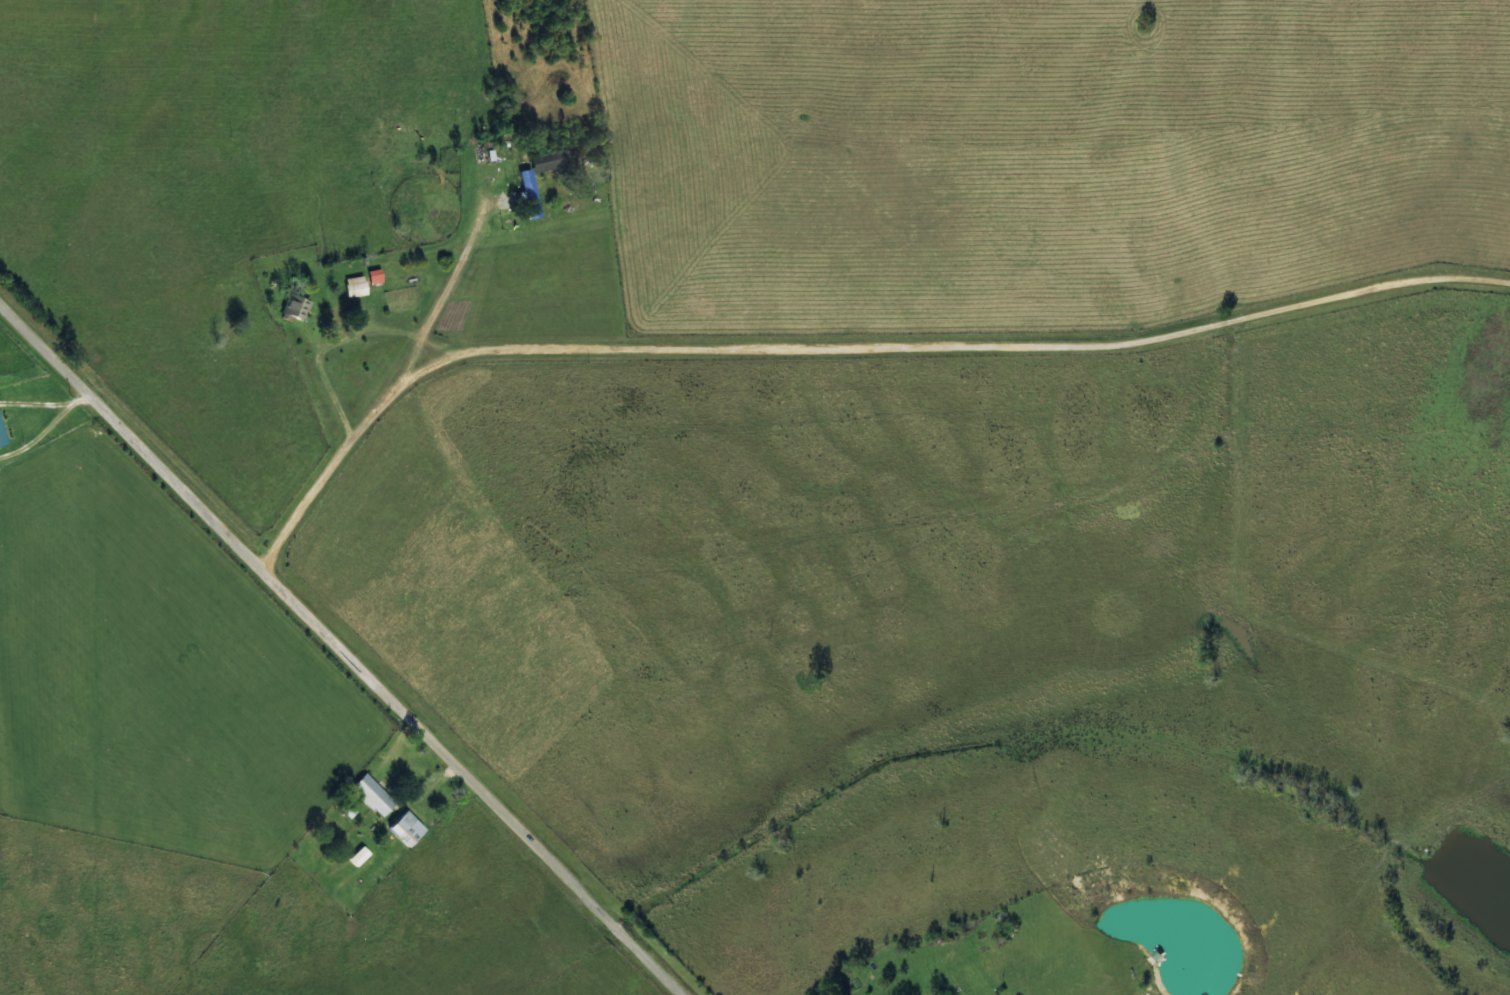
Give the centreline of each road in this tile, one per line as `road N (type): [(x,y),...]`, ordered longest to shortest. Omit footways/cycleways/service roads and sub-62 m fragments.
road 1 (residential): [(653,994),(280,617),(260,568),(196,523),(0,330)]

